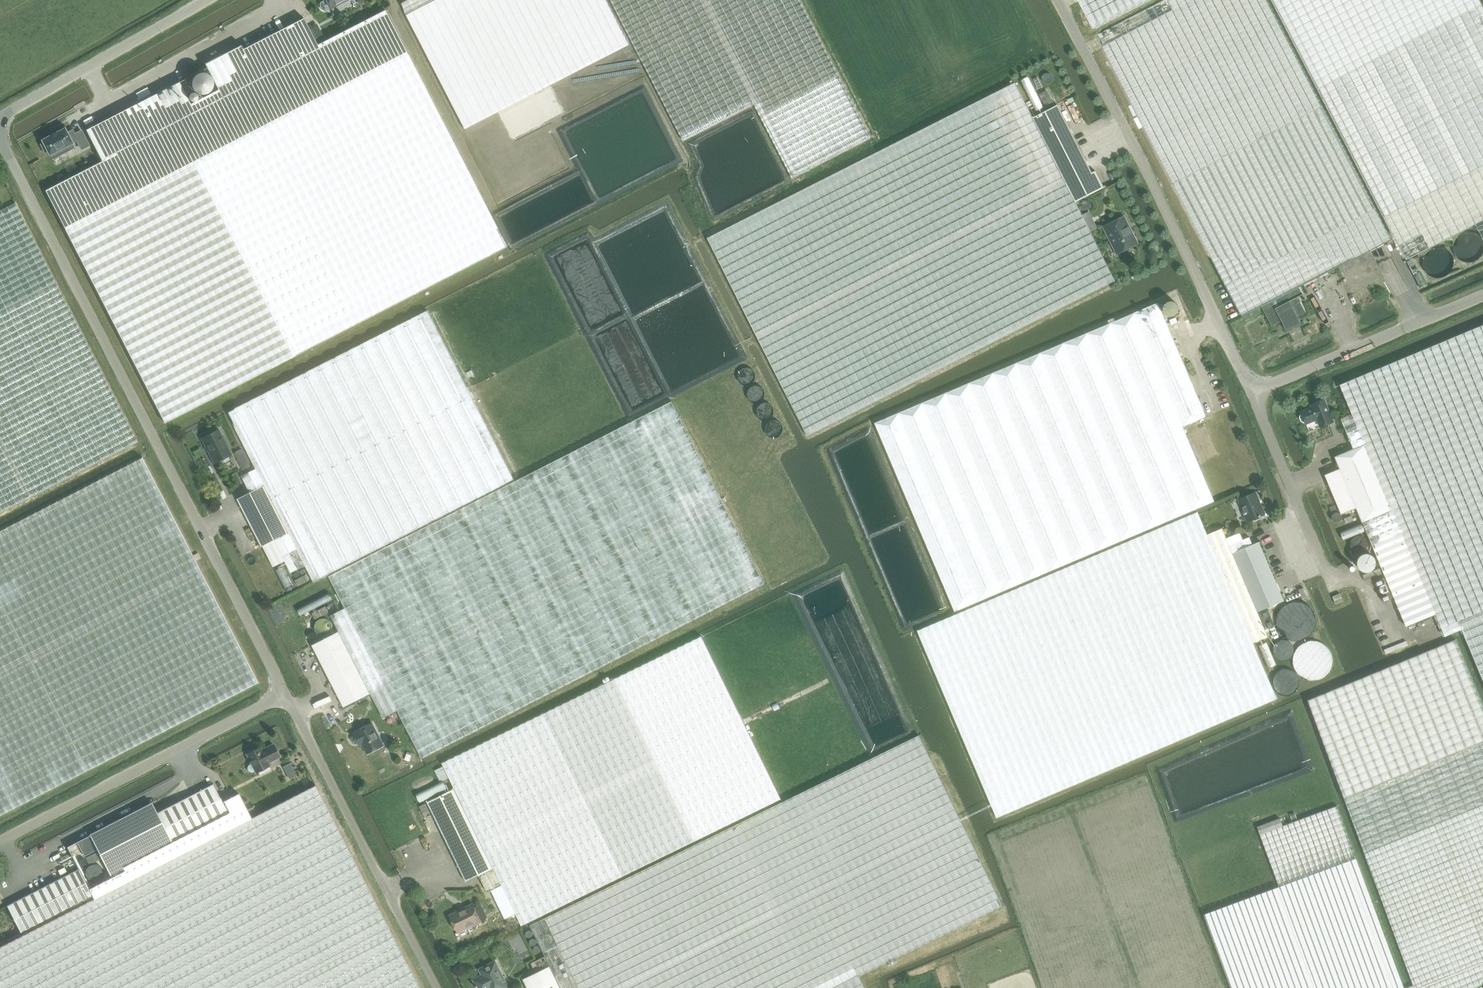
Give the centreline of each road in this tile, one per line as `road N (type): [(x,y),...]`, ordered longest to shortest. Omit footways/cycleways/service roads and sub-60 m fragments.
road 1 (unclassified): [(284,695),(0,139)]
road 2 (unclassified): [(1253,394),(1061,0)]
road 3 (unclassified): [(435,987),(284,695)]
road 4 (unclassified): [(284,695),(0,839)]
road 5 (unclassified): [(1482,298),(1253,394)]
road 6 (unclassified): [(1333,582),(1253,394)]
road 7 (unclassified): [(106,100),(281,9)]
road 8 (unclassified): [(89,66),(206,0)]

